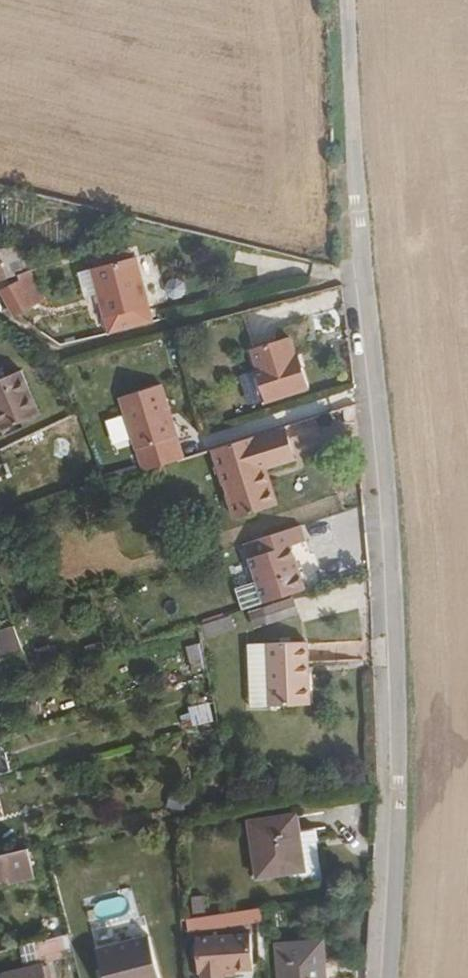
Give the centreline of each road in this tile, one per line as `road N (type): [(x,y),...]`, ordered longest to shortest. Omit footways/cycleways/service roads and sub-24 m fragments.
road 1 (residential): [(387,977),(398,795),(388,511),(358,262),(347,0)]

